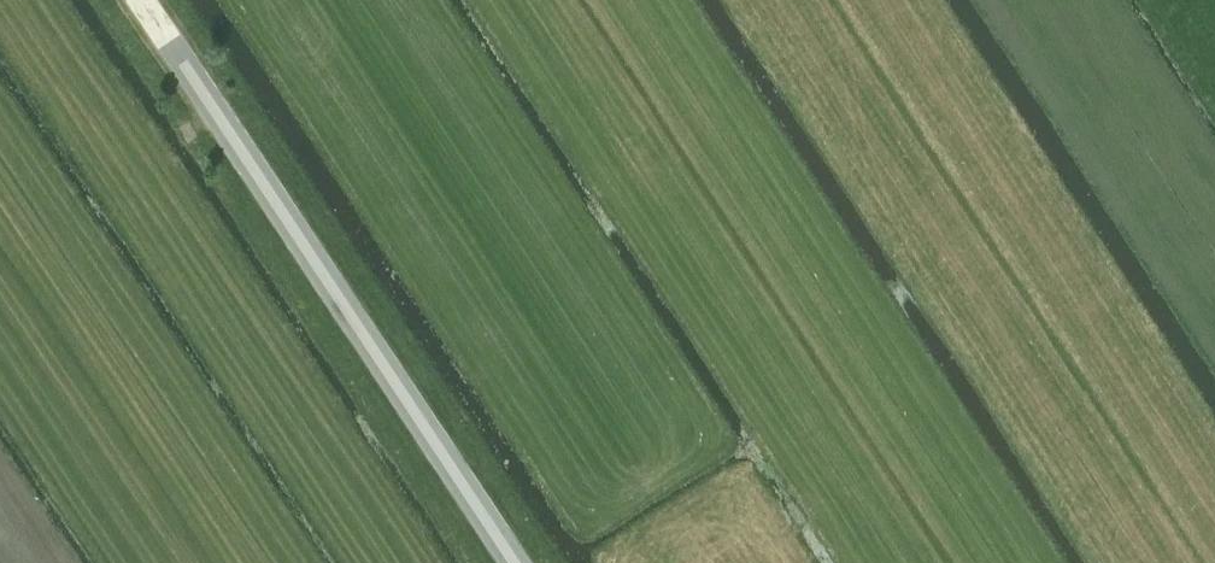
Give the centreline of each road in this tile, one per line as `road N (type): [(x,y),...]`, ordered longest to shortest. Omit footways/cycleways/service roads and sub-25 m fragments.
road 1 (unclassified): [(514,562),(144,0)]

